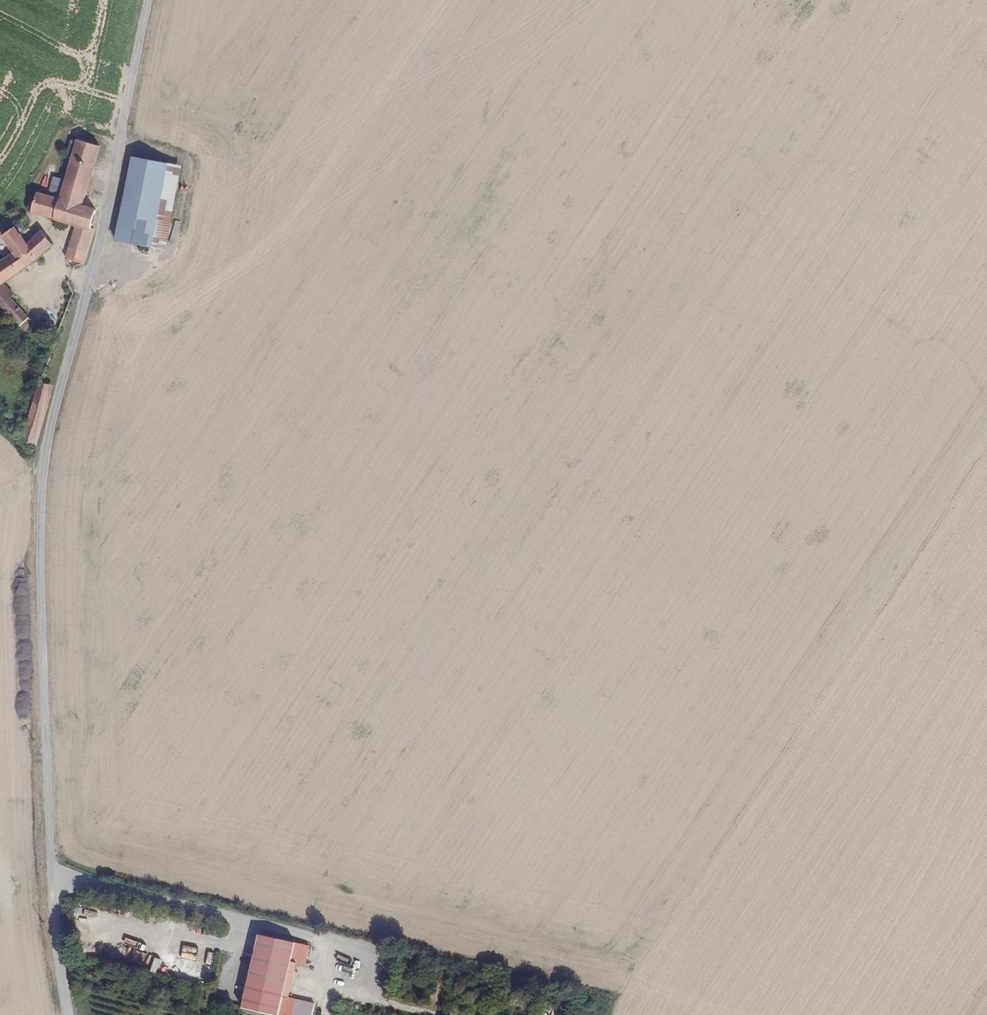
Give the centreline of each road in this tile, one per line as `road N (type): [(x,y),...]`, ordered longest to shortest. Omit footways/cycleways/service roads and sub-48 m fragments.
road 1 (unclassified): [(61,1014),(34,607),(37,477),(143,0)]

